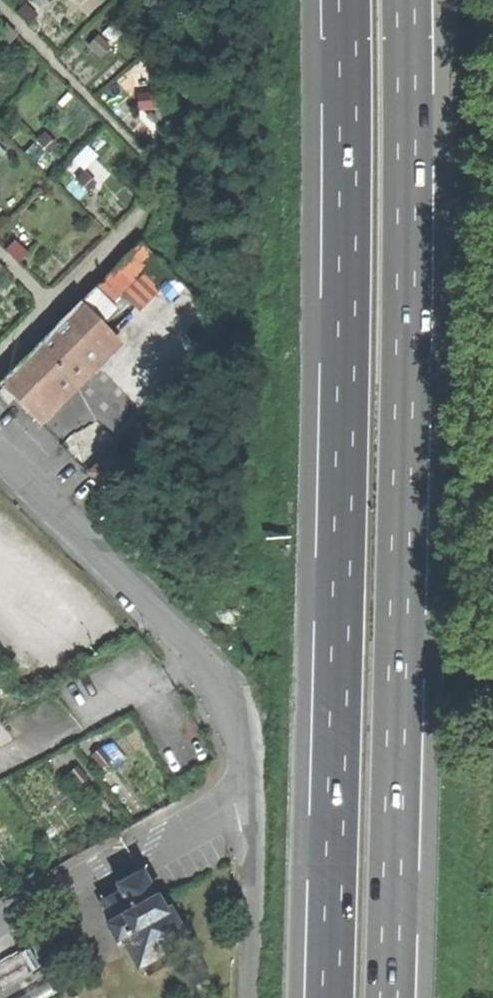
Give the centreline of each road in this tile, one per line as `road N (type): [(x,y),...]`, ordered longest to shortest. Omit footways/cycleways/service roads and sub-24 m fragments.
road 1 (track): [(490,0),(465,997)]
road 2 (trunk): [(347,0),(331,997)]
road 3 (trunk): [(390,997),(406,0)]
road 4 (unclassified): [(0,454),(197,644),(242,713),(255,784),(250,997)]

